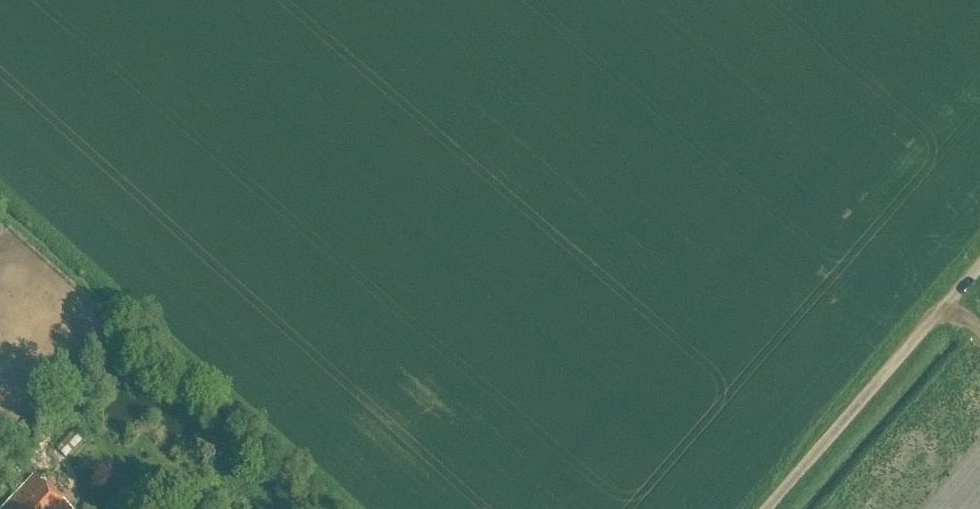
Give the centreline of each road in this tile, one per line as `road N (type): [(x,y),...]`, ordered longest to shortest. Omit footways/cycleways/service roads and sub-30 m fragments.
road 1 (unclassified): [(772,508),(979,272)]

